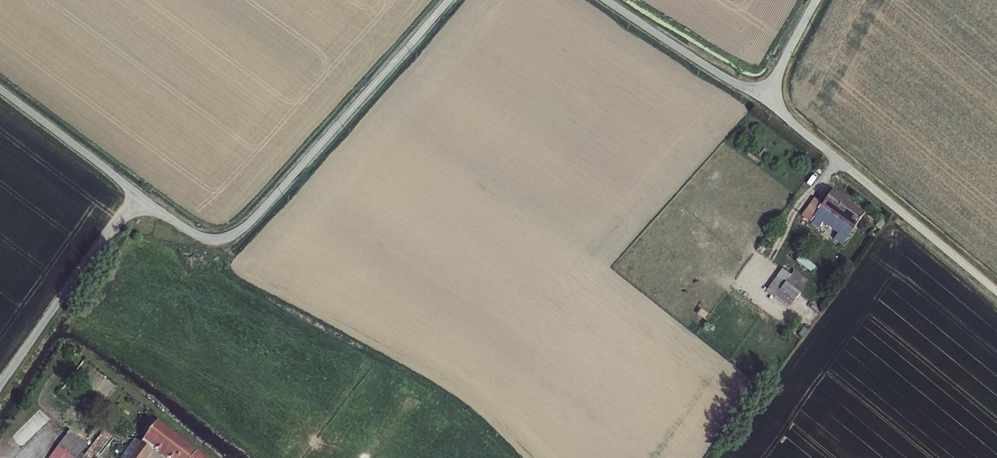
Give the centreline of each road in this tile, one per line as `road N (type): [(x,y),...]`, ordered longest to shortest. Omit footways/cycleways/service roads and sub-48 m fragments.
road 1 (unclassified): [(449,0),(254,218),(218,238),(179,226),(0,90)]
road 2 (unclassified): [(764,99),(996,290)]
road 3 (unclassified): [(764,99),(606,0)]

